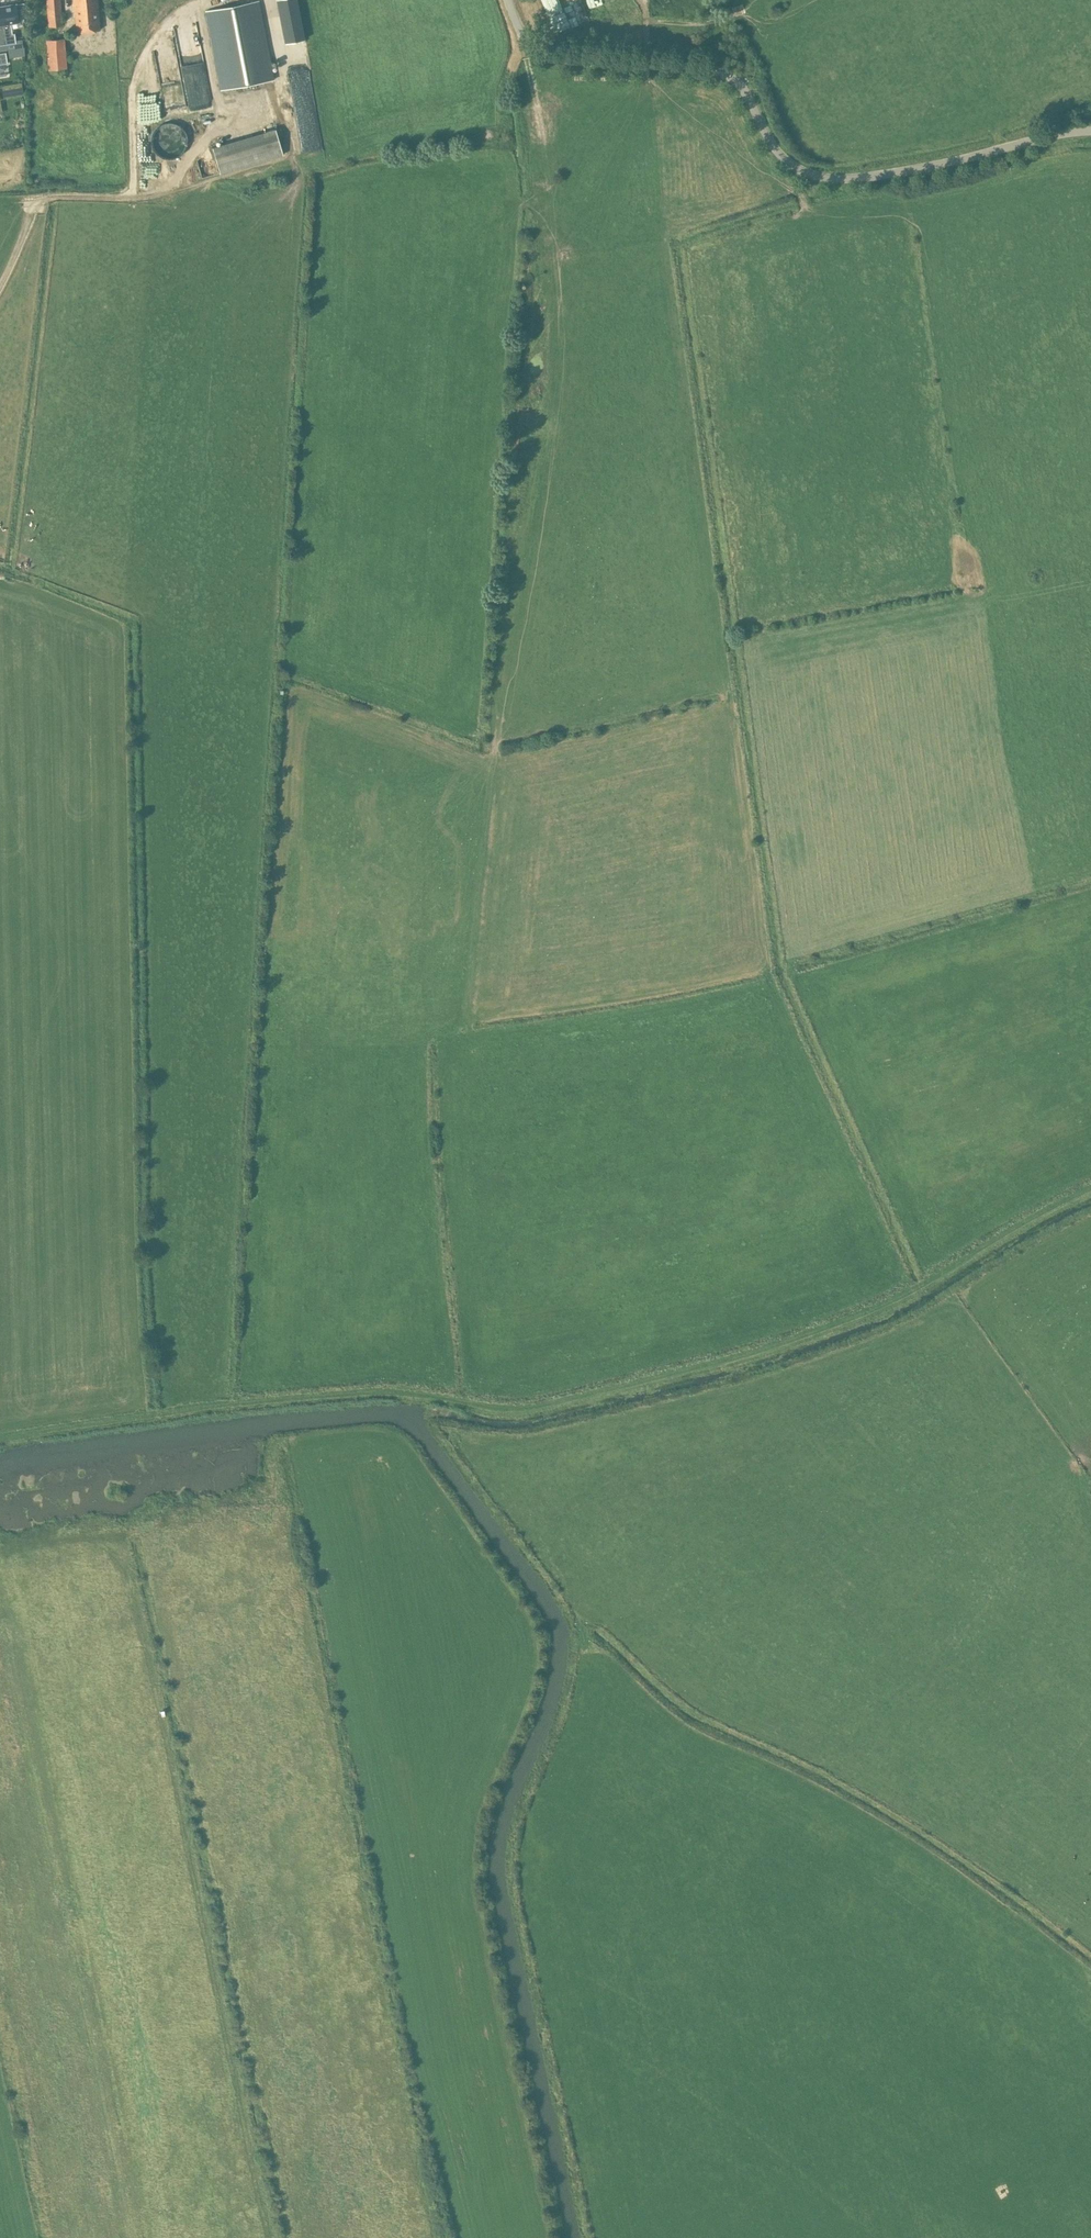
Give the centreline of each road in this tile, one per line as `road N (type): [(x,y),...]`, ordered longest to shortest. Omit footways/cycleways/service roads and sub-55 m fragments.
road 1 (unclassified): [(1090,130),(900,171),(819,176),(778,152),(728,73),(545,53),(528,40),(508,0)]

